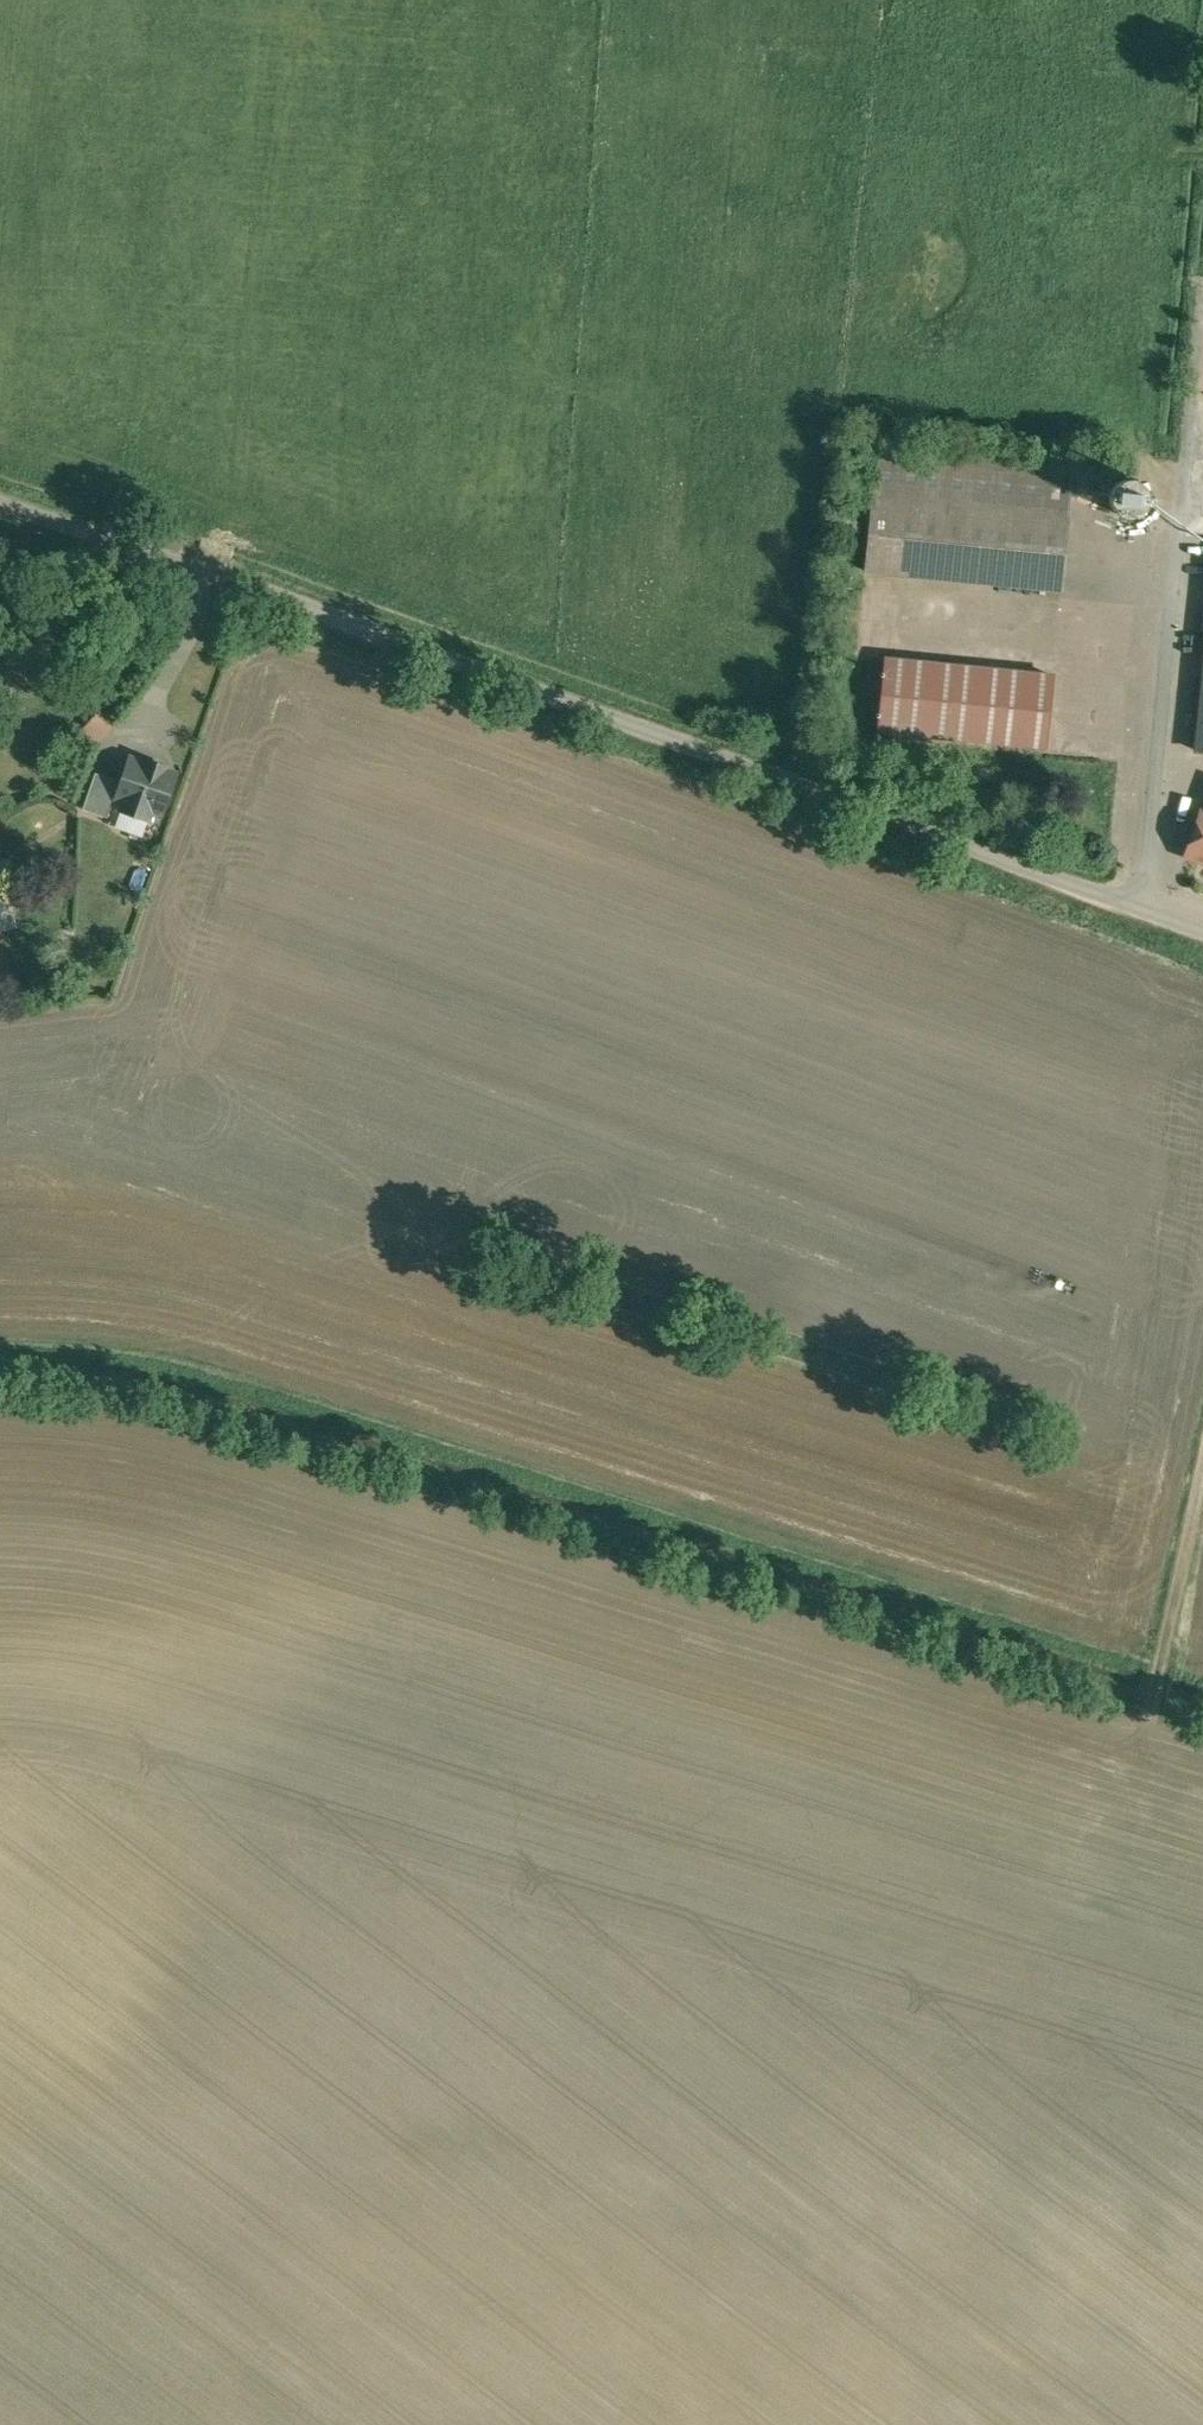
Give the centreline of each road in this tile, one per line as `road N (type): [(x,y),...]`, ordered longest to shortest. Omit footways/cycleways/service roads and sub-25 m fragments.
road 1 (unclassified): [(0,493),(334,601),(806,770),(1202,938)]

